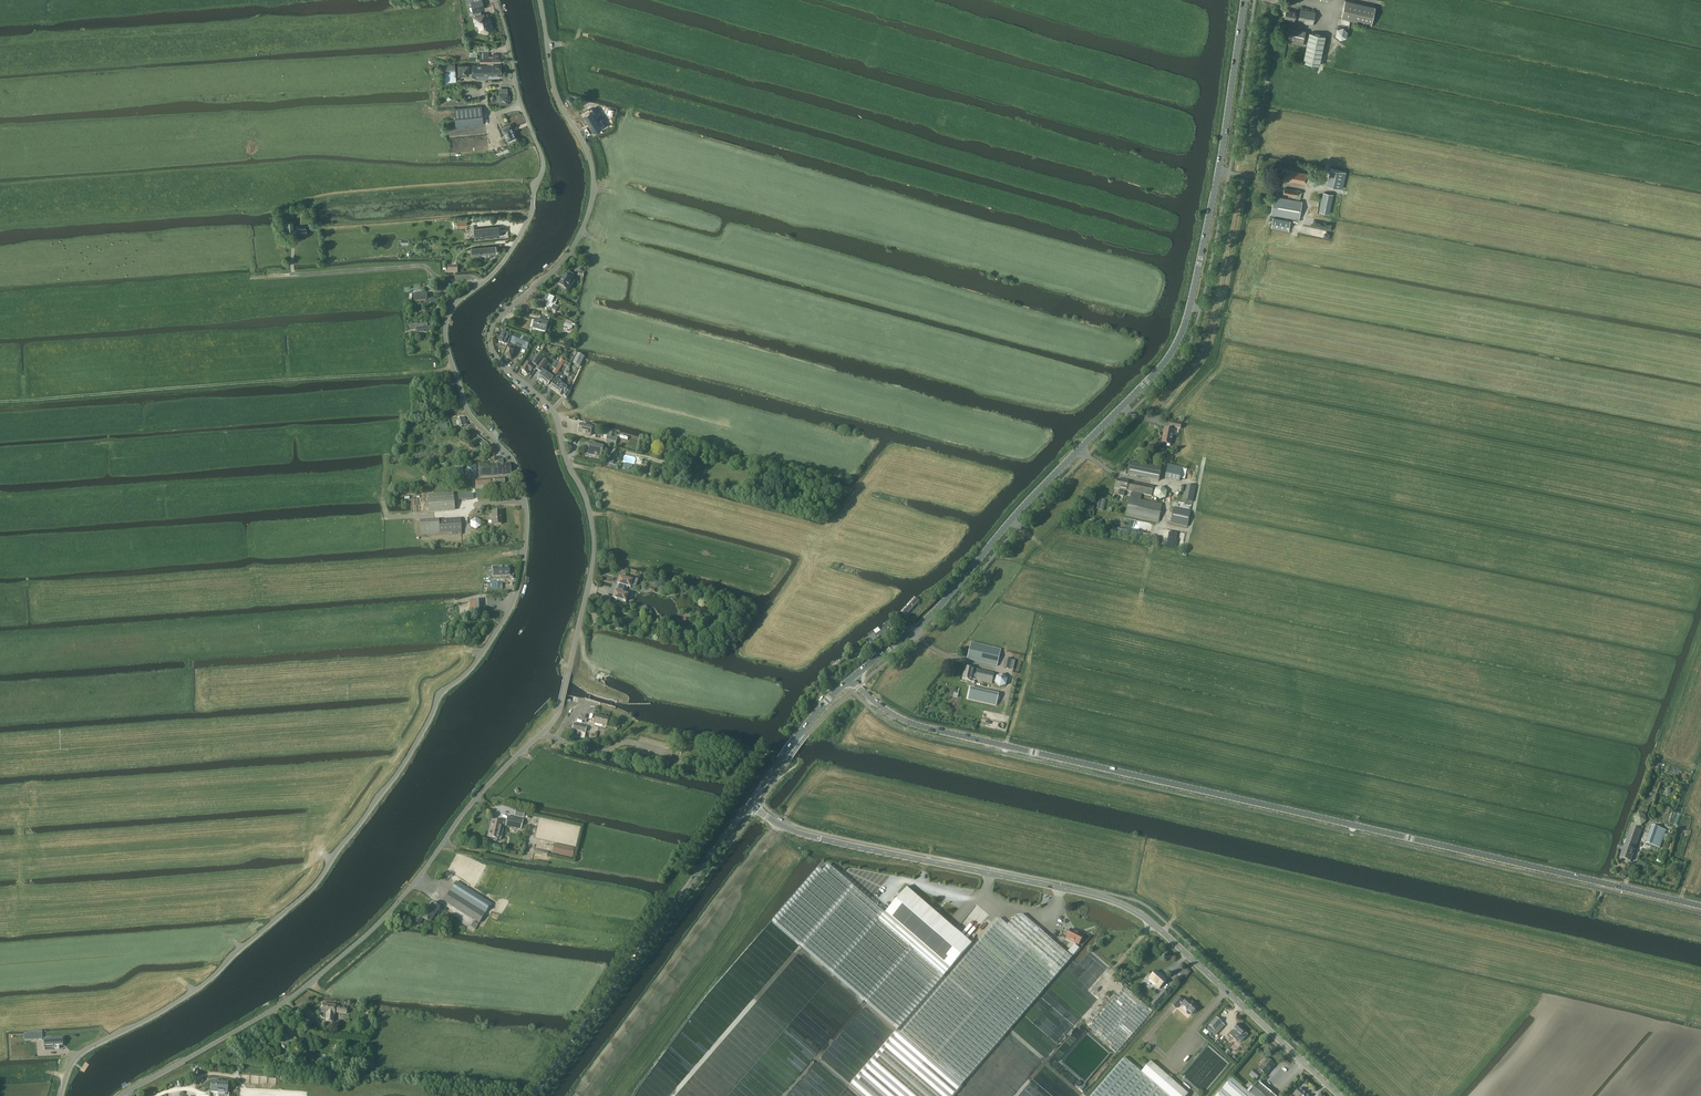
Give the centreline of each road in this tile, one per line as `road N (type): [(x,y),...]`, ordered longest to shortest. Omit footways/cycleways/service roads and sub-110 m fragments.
road 1 (unclassified): [(122,1095),(294,996),(375,928),(483,790),(561,707),(594,551),(590,516),(556,417),(496,356),(490,339),(507,307),(571,250),(593,189),(588,156),(552,87),(539,0)]
road 2 (unclassified): [(61,1095),(80,1054),(187,996),(307,894),(415,744),(438,694),(475,664),(514,597),(526,504),(514,461),(465,406),(446,326),(449,312),(498,269),(528,224),(542,168),(495,0)]
road 3 (tertiary): [(1700,906),(922,727),(890,713),(853,676)]
road 4 (tertiary): [(853,676),(931,613),(1177,344),(1228,123),(1245,0)]
road 5 (tertiary): [(1340,1095),(1129,907),(816,836),(749,804)]
road 6 (track): [(1181,896),(1228,874),(1700,983)]
road 7 (track): [(453,366),(0,401)]
road 8 (tertiary): [(532,1095),(749,804)]
road 9 (track): [(0,278),(232,256),(244,256),(257,277),(295,274)]
road 10 (track): [(535,185),(342,193),(309,205)]
road 11 (track): [(292,270),(418,265),(480,284)]
road 12 (tertiary): [(749,804),(853,676)]

